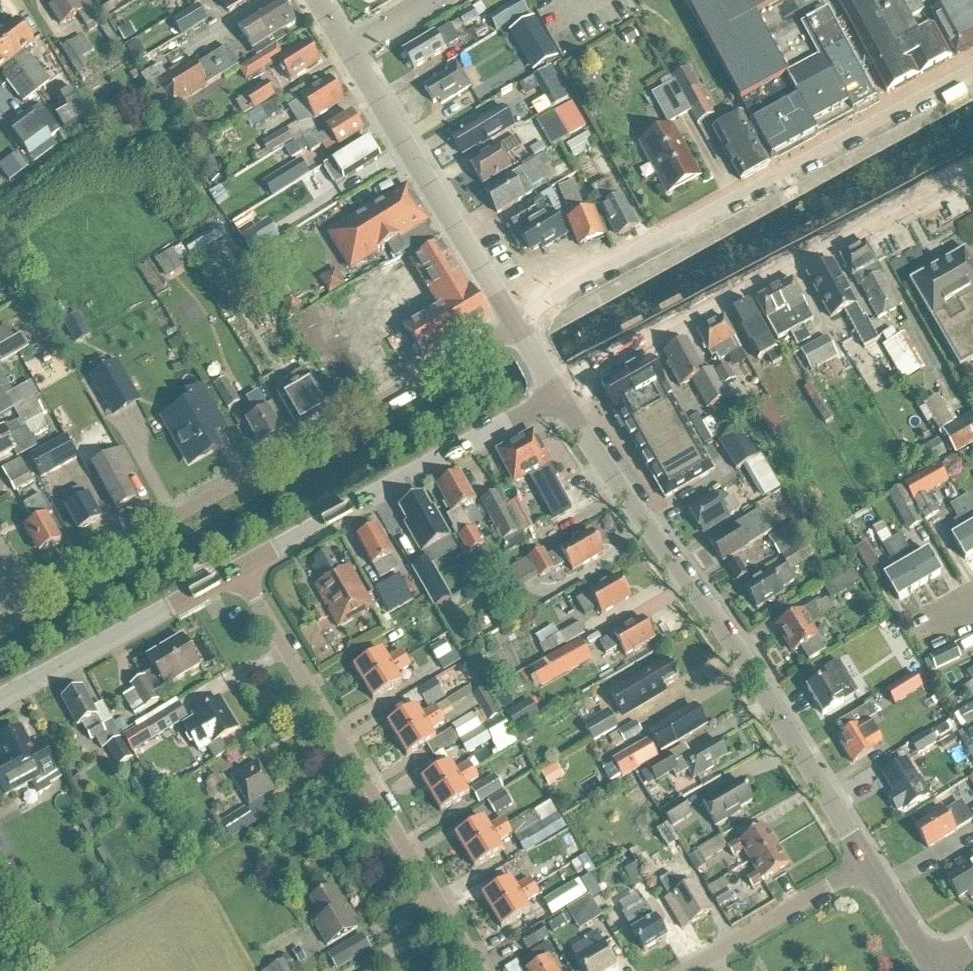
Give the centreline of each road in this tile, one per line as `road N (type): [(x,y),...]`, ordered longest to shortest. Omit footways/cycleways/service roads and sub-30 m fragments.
road 1 (residential): [(20,604),(515,325)]
road 2 (tertiary): [(870,866),(724,630),(558,396)]
road 3 (residential): [(515,325),(972,70)]
road 4 (residential): [(972,171),(558,396)]
road 5 (residential): [(470,970),(240,572)]
road 6 (tertiary): [(515,325),(315,0)]
road 7 (tertiary): [(240,572),(558,396)]
road 8 (tertiary): [(0,702),(240,572)]
road 9 (residential): [(870,866),(695,970)]
road 10 (tertiary): [(933,969),(870,866)]

